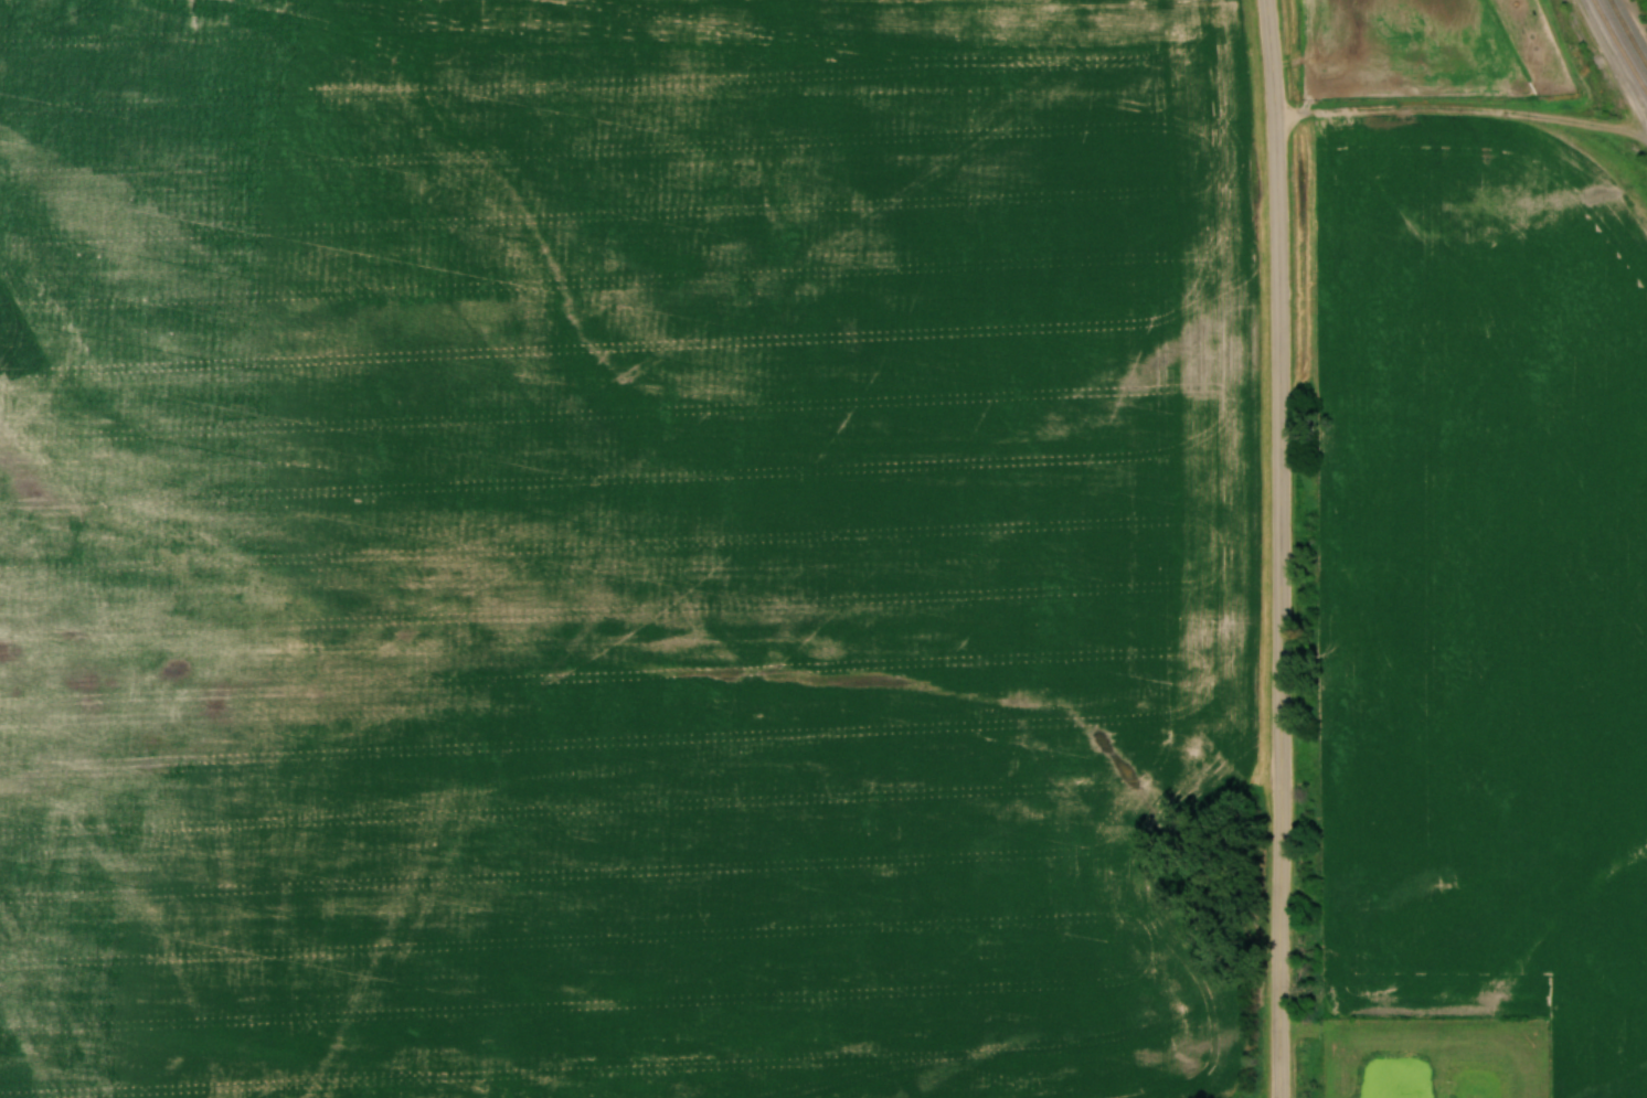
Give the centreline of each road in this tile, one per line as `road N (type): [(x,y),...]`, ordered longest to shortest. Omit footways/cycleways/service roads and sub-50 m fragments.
road 1 (tertiary): [(1278,1097),(1281,276),(1269,0)]

